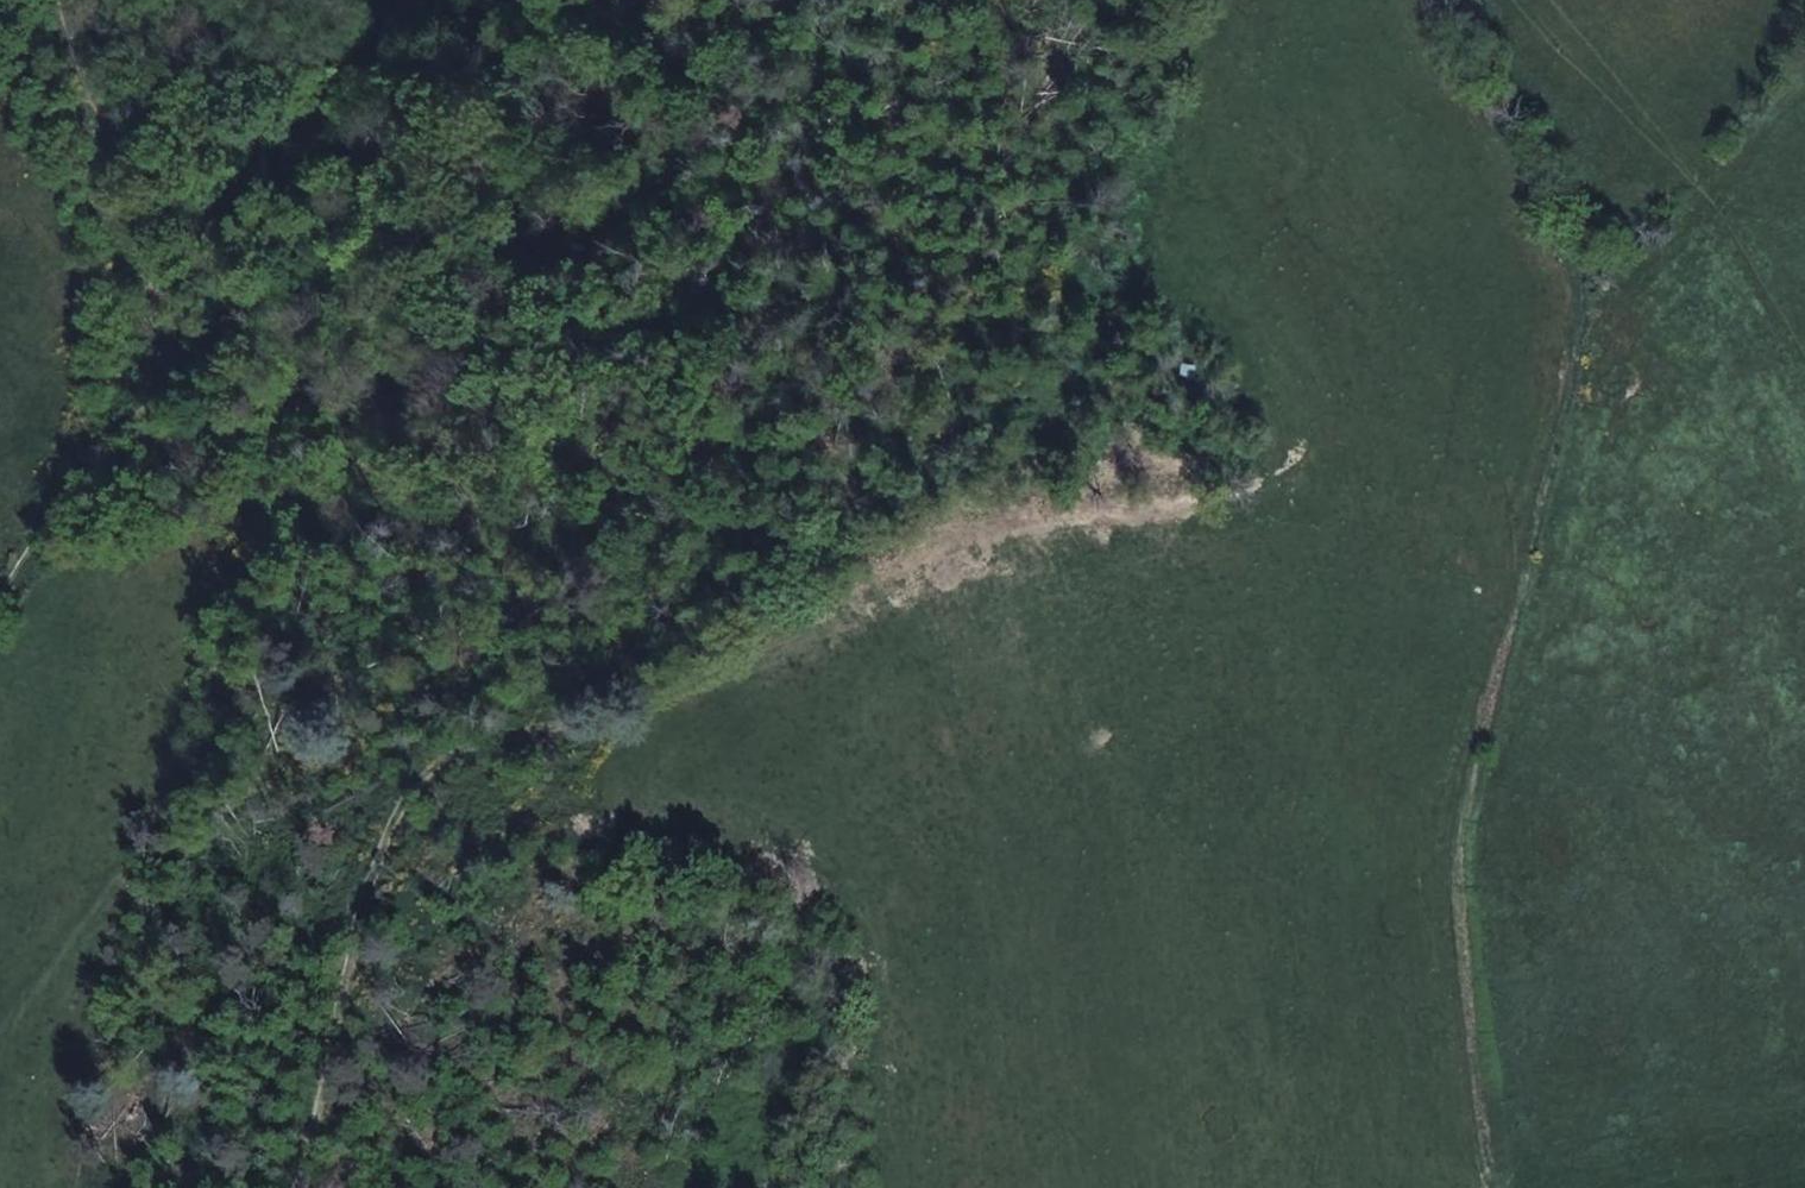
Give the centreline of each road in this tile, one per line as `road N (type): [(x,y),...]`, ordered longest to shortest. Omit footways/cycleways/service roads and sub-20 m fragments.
road 1 (track): [(90,455),(153,396),(362,388),(532,321),(596,263),(651,152),(700,0)]
road 2 (track): [(0,603),(90,455)]

